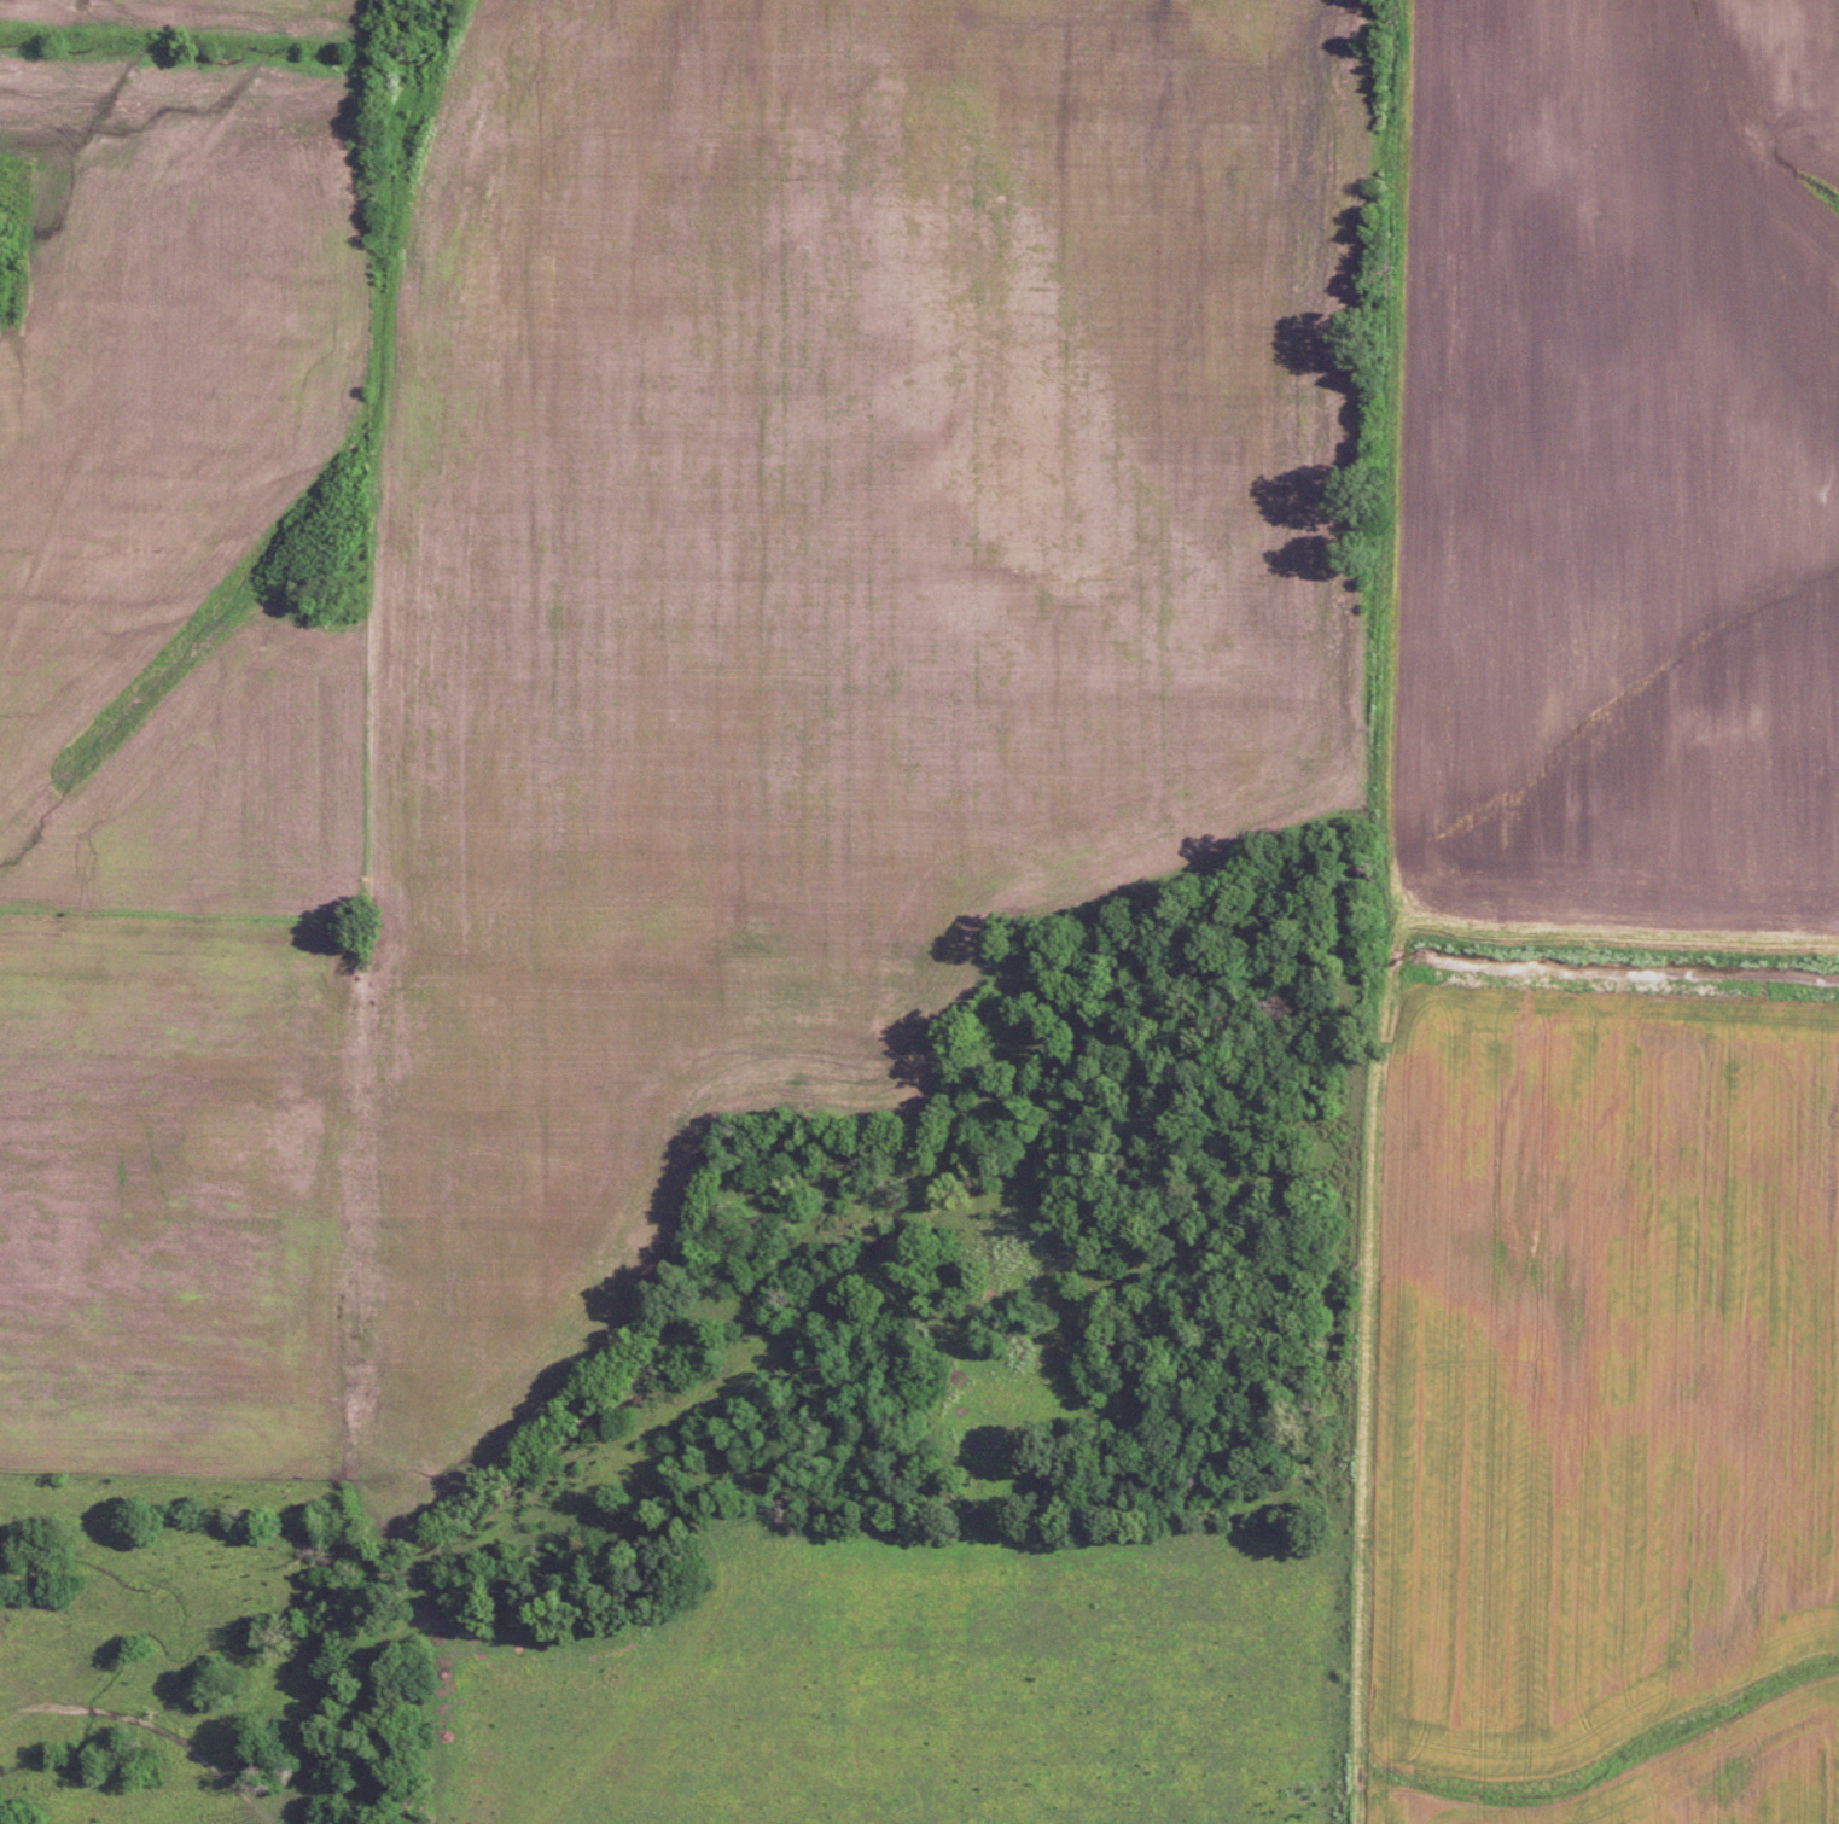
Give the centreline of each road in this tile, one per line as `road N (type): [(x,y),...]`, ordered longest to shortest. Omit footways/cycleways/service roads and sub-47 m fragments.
road 1 (track): [(1362,1823),(1377,1062)]

